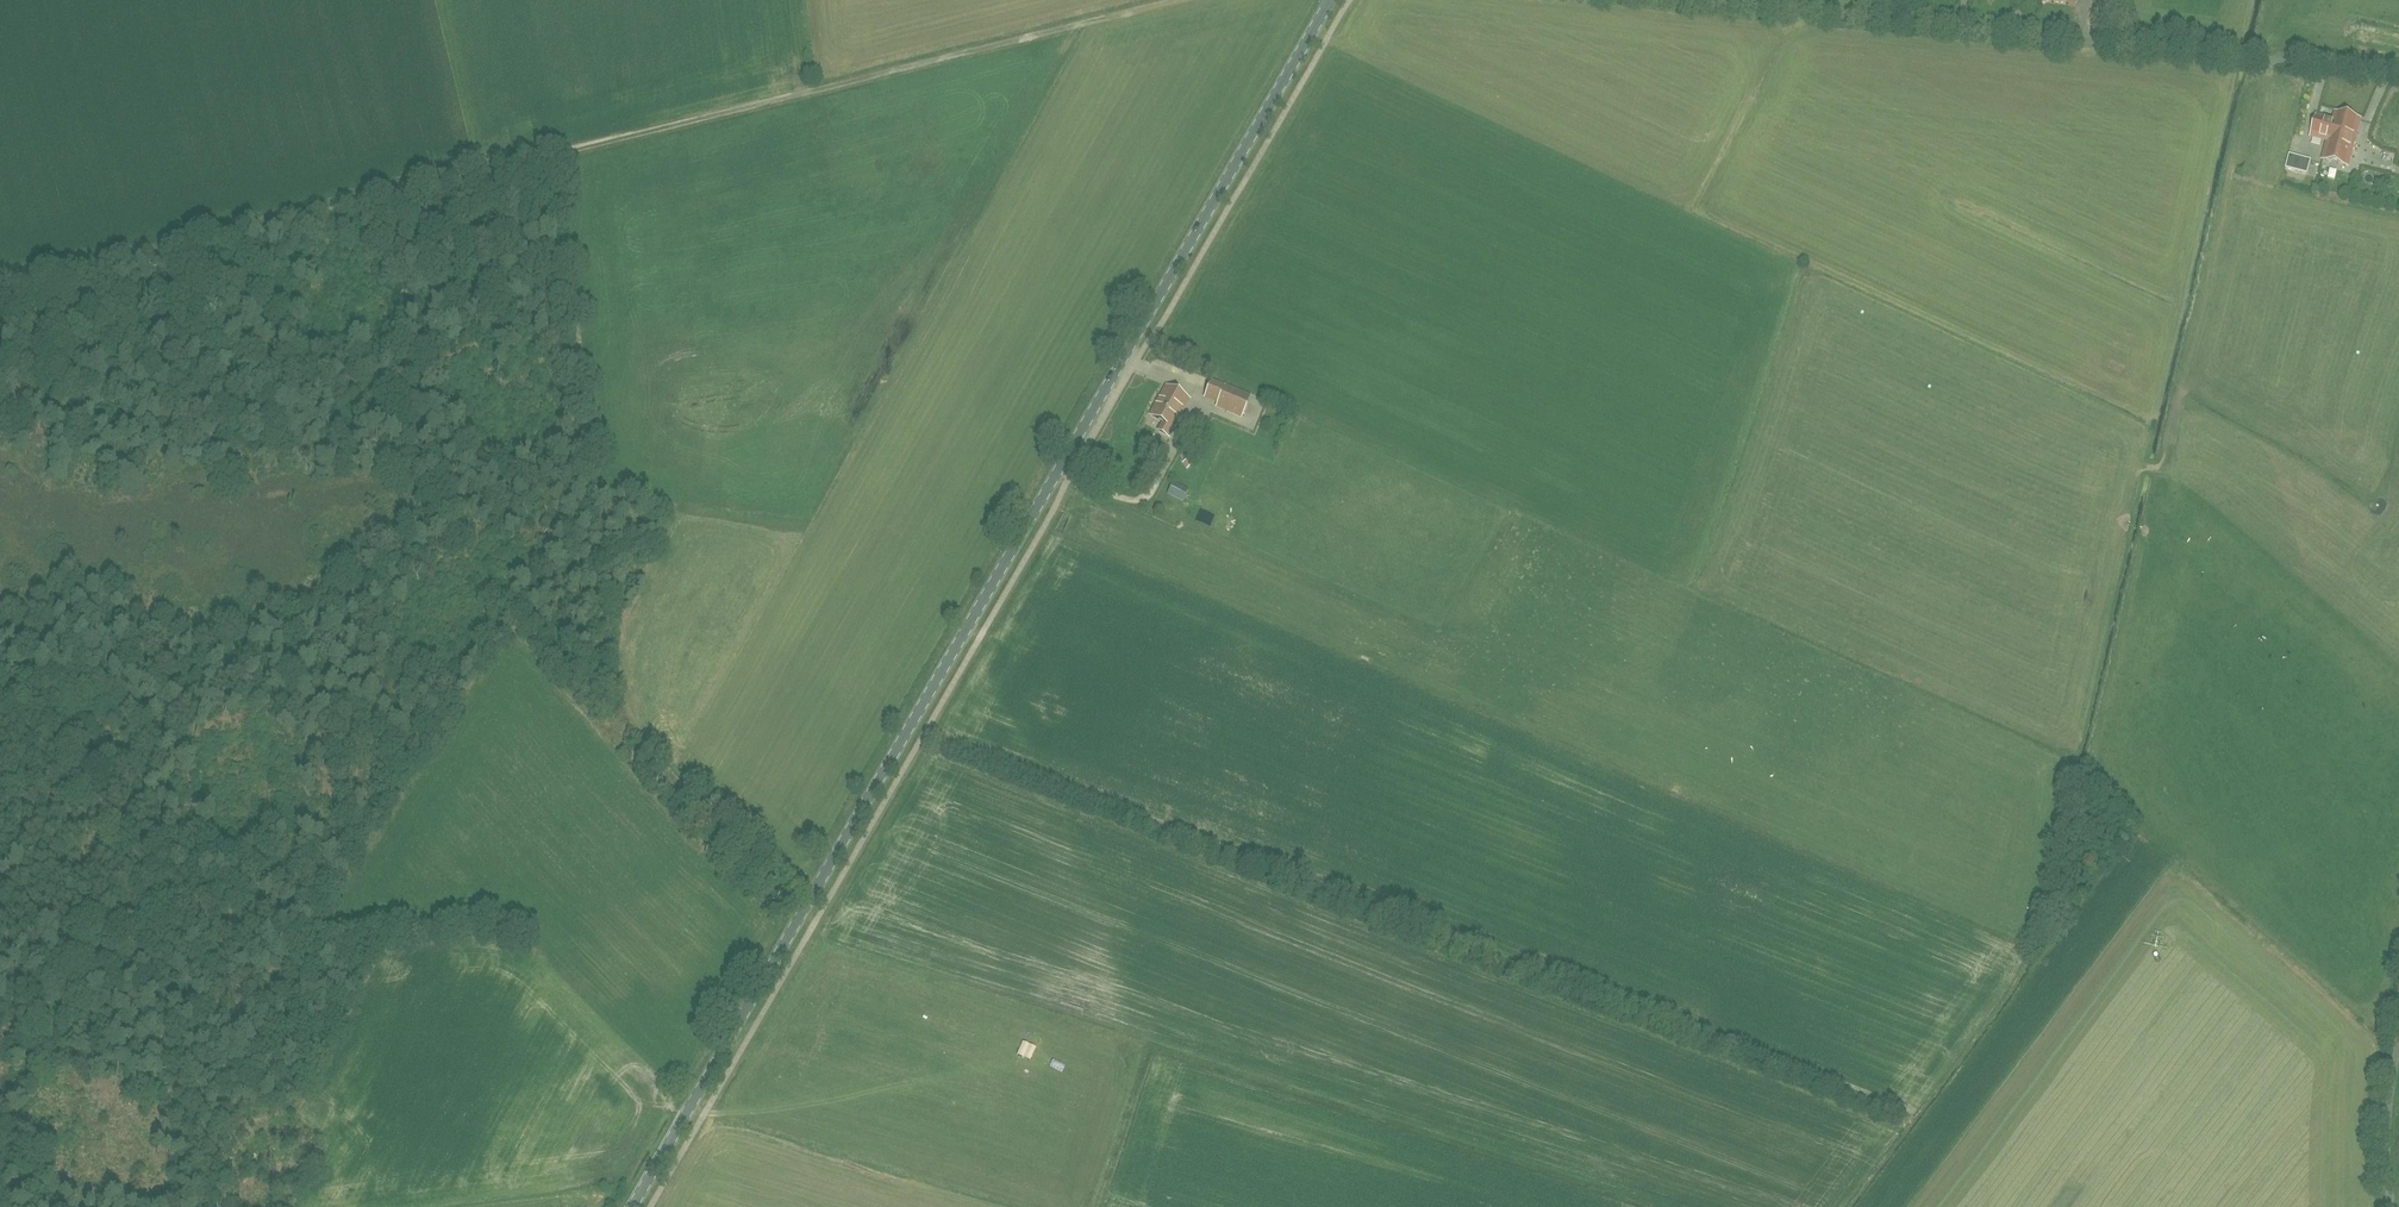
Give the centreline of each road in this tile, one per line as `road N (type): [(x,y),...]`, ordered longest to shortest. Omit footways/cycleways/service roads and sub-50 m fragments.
road 1 (tertiary): [(630,1206),(1328,0)]
road 2 (track): [(227,233),(1176,0)]
road 3 (unclassified): [(2398,74),(1699,0)]
road 4 (track): [(0,292),(227,233)]
road 5 (unclassified): [(2379,1206),(2377,1150),(2398,999)]

